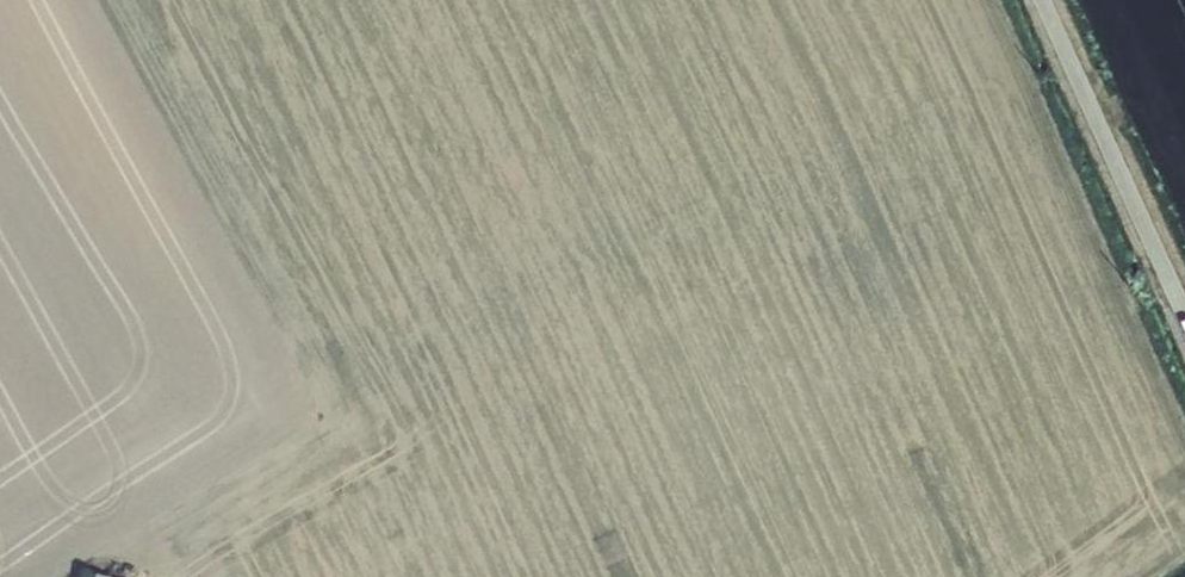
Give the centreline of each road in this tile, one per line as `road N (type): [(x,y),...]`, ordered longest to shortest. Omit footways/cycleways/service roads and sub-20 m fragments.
road 1 (unclassified): [(1184,314),(1042,0)]

